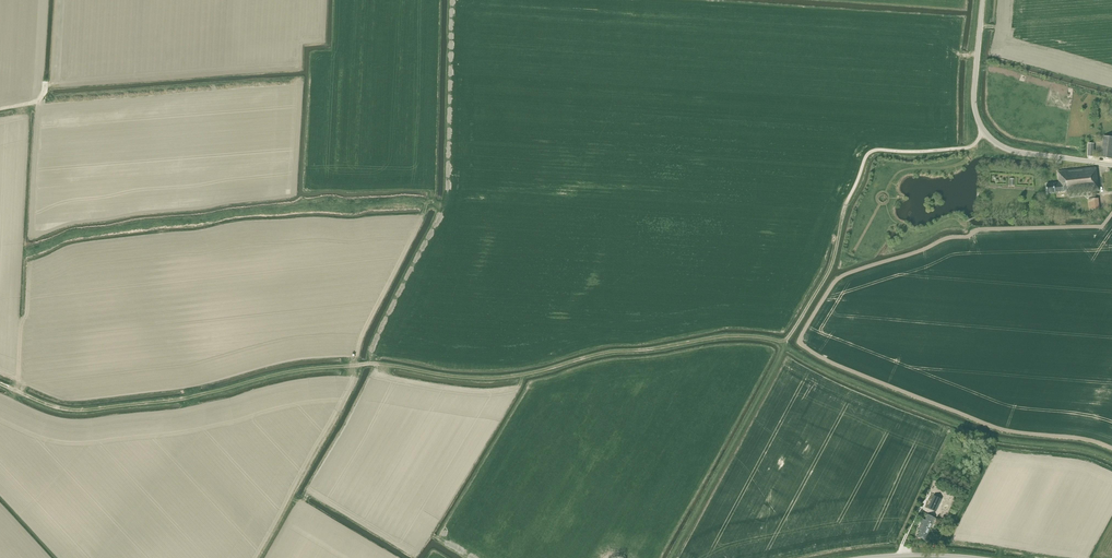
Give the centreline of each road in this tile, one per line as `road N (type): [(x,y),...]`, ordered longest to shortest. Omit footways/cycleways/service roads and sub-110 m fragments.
road 1 (track): [(0,384),(79,411),(193,396),(300,370),(370,363),(484,380),(726,338),(786,344),(828,274),(847,206)]
road 2 (unclassified): [(983,130),(966,148),(870,152),(847,206)]
road 3 (tertiary): [(1111,164),(1015,152),(983,130)]
road 4 (tertiary): [(983,130),(974,98),(983,0)]

